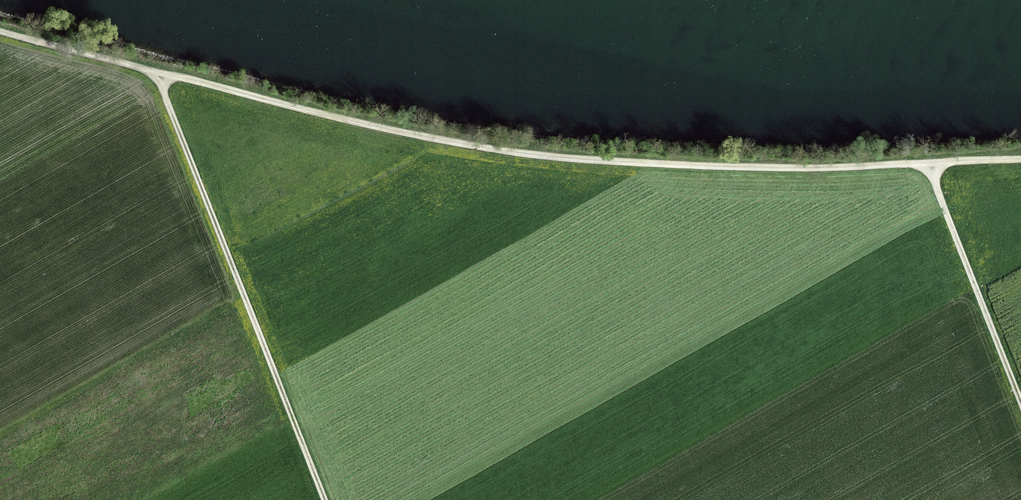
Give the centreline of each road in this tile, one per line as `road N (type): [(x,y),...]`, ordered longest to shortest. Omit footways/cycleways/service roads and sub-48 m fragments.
road 1 (track): [(0,30),(162,80),(518,153),(742,167),(932,161)]
road 2 (track): [(162,80),(327,499)]
road 3 (track): [(932,161),(1020,390)]

